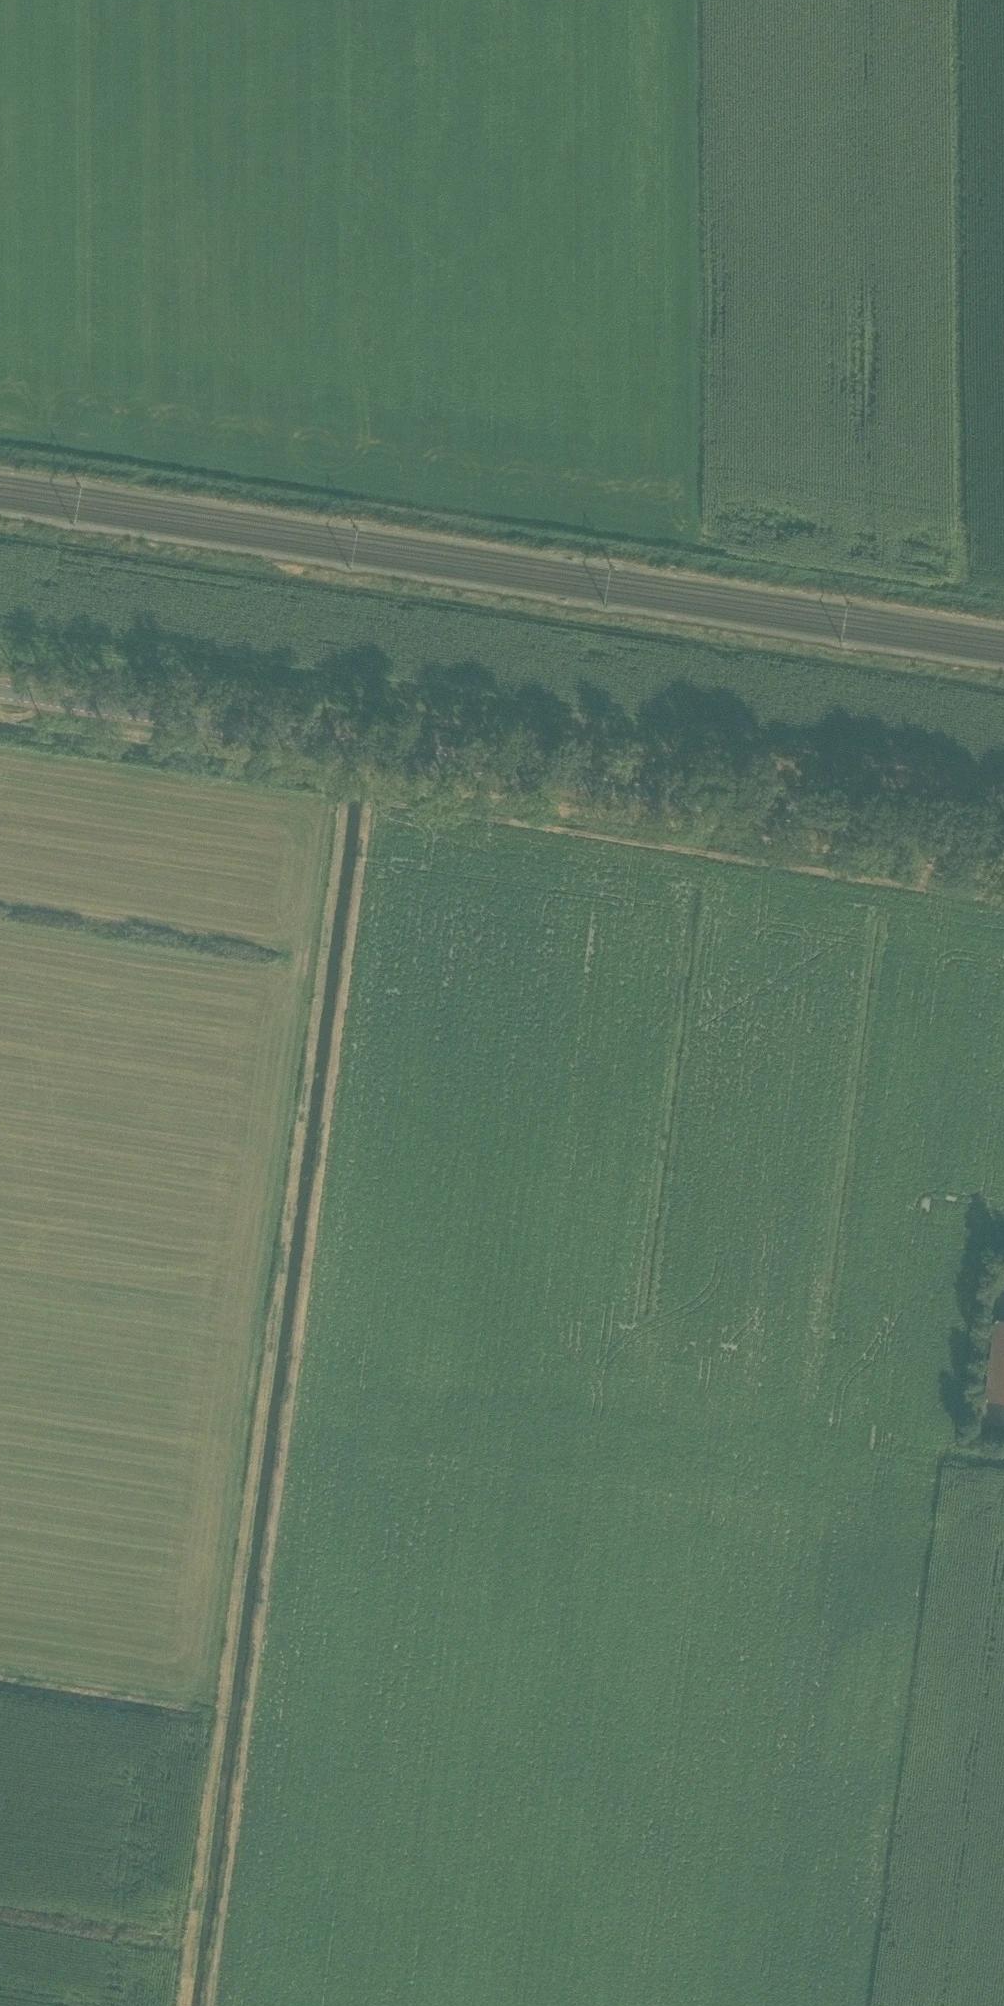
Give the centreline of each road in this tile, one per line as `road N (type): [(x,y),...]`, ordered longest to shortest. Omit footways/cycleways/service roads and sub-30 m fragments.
road 1 (tertiary): [(1003,847),(0,688)]

